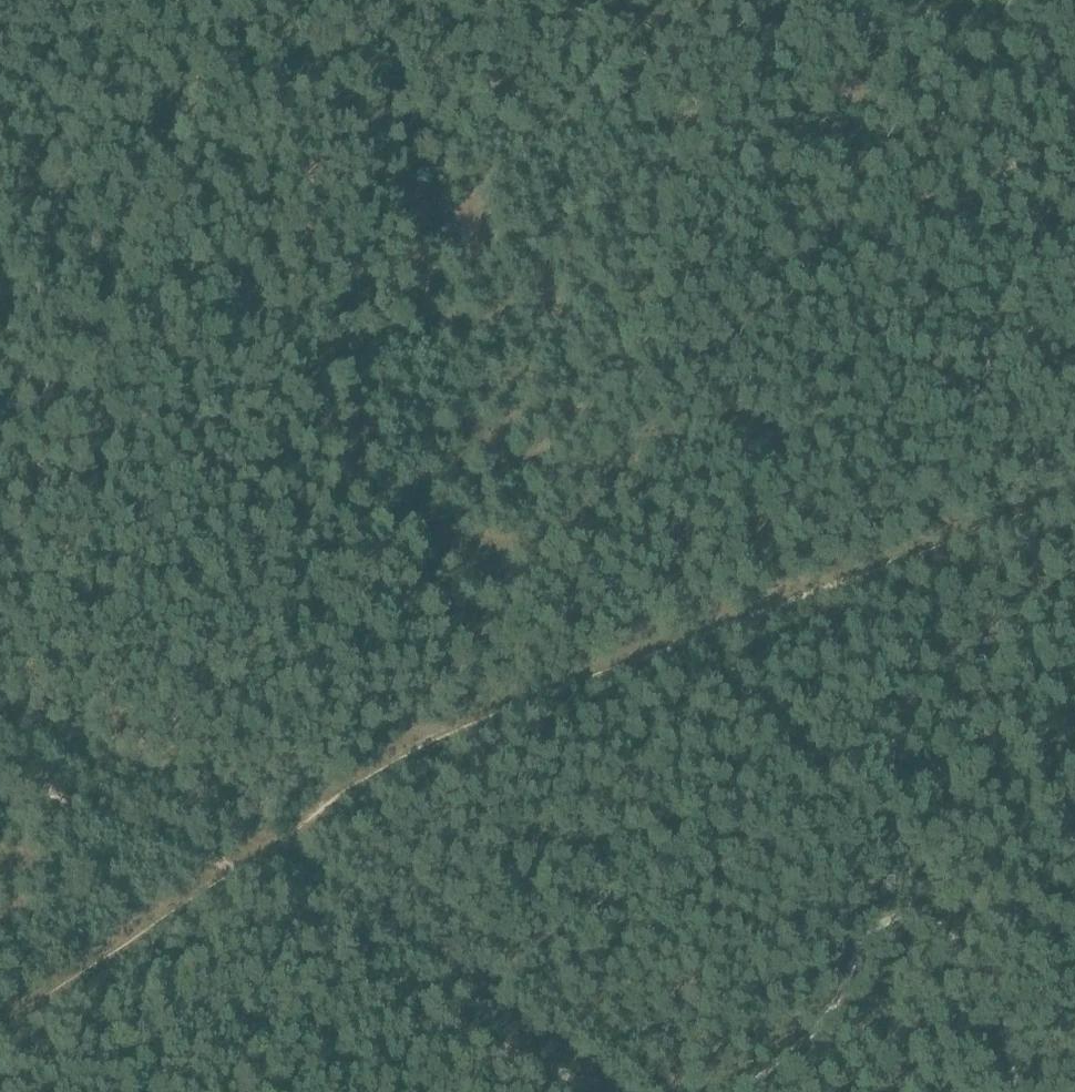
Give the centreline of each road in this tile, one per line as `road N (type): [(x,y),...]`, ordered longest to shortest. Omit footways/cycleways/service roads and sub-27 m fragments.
road 1 (track): [(1074,491),(434,740),(0,1026)]
road 2 (track): [(1074,278),(1056,257),(929,0)]

